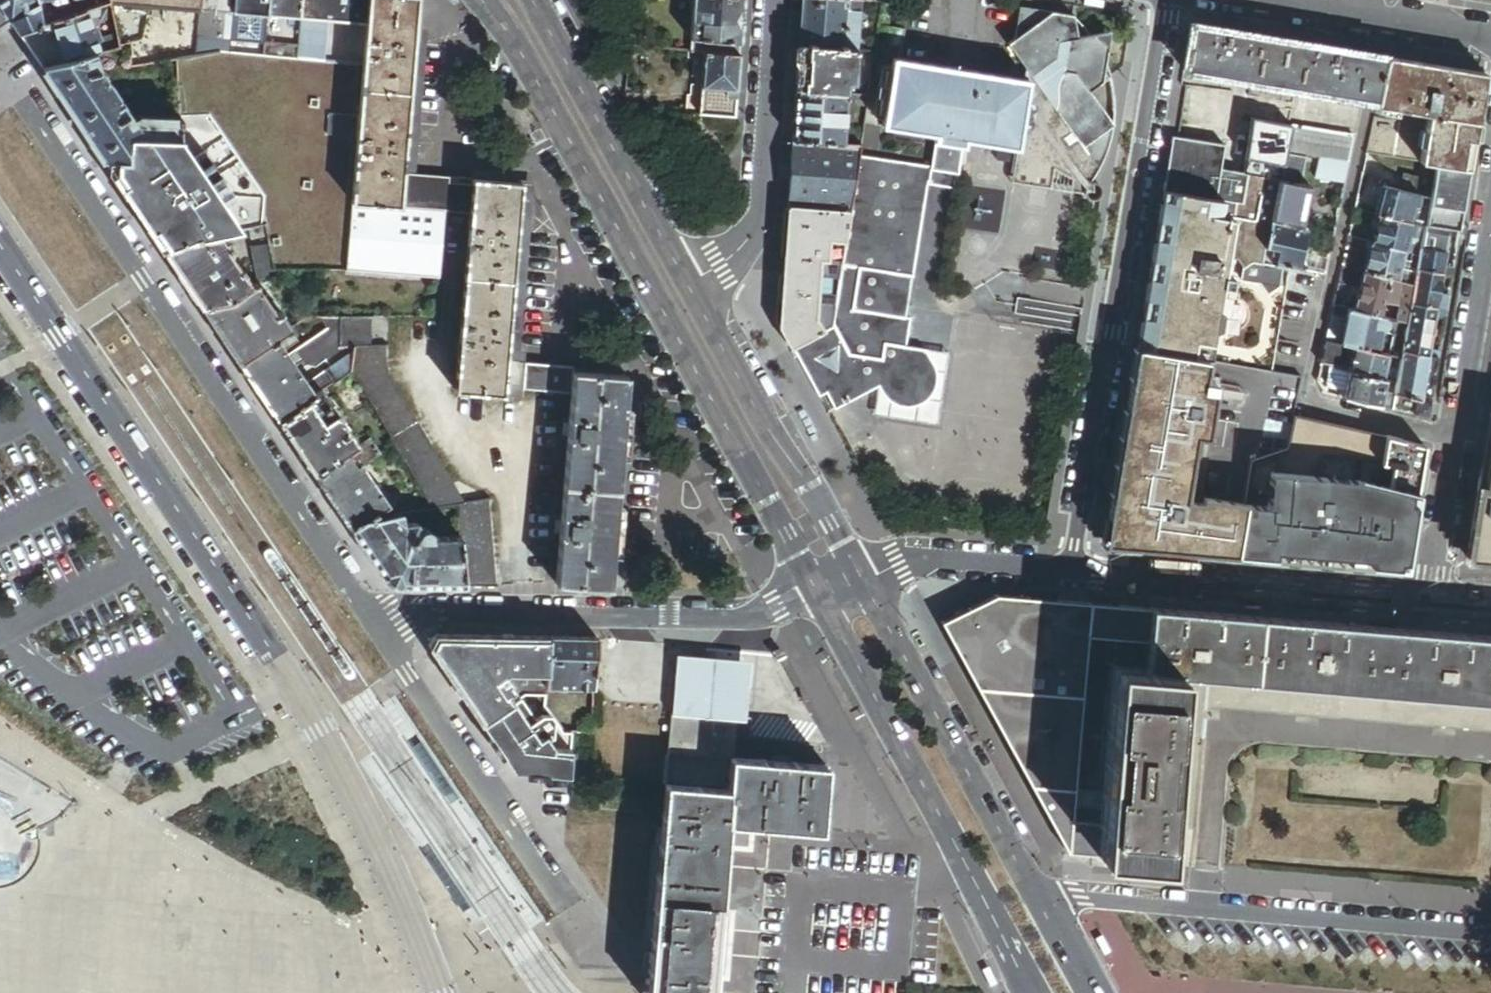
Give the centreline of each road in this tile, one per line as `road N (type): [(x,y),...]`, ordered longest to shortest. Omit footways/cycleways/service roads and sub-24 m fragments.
road 1 (residential): [(440,992),(384,855),(294,686),(0,246)]
road 2 (primary): [(485,0),(516,39),(595,179),(814,592)]
road 3 (residential): [(377,622),(24,100),(0,92)]
road 4 (residential): [(1167,0),(1070,572)]
road 5 (primary): [(1091,992),(860,576)]
road 6 (primary): [(814,592),(1034,992)]
road 7 (residential): [(814,592),(740,617),(397,612),(377,622)]
road 8 (residential): [(1490,229),(1430,600)]
road 9 (residential): [(1430,600),(1070,572)]
road 10 (primary): [(860,576),(690,284)]
road 11 (residential): [(560,900),(377,622)]
road 12 (primary): [(690,284),(536,0)]
road 13 (residential): [(690,284),(722,266),(756,217),(775,0)]
road 14 (residential): [(1070,572),(901,559),(860,576)]
road 15 (residential): [(1283,0),(1490,36)]

